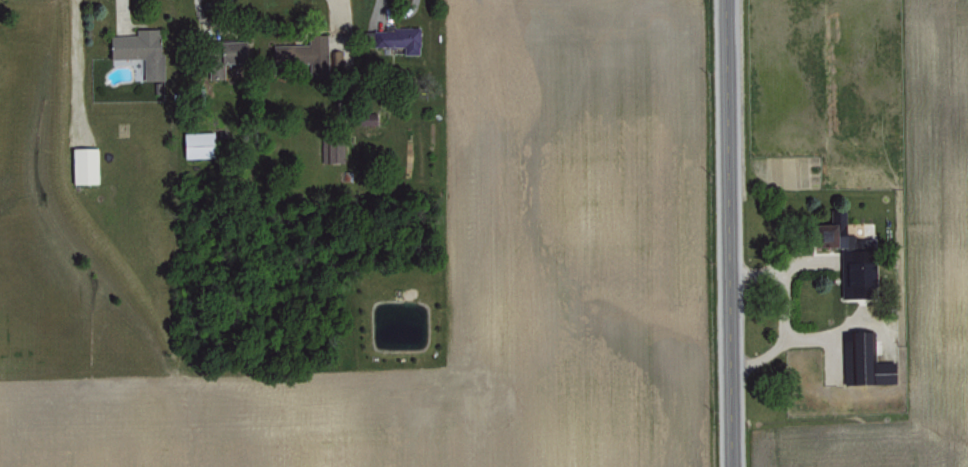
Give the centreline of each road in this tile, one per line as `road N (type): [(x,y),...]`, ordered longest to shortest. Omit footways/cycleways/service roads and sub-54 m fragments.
road 1 (primary): [(731,466),(725,0)]

